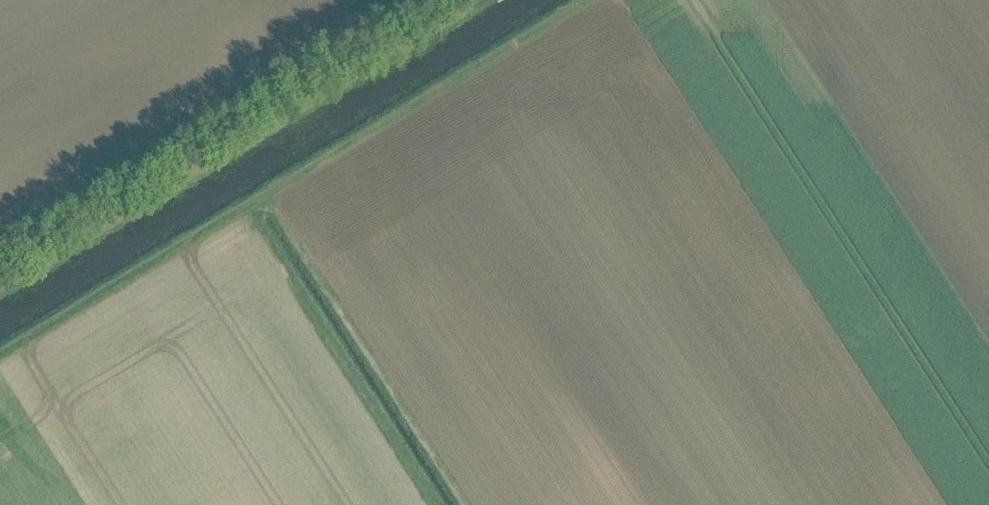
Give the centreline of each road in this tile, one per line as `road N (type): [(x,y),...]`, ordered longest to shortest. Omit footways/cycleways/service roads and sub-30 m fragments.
road 1 (track): [(0,251),(422,0)]

